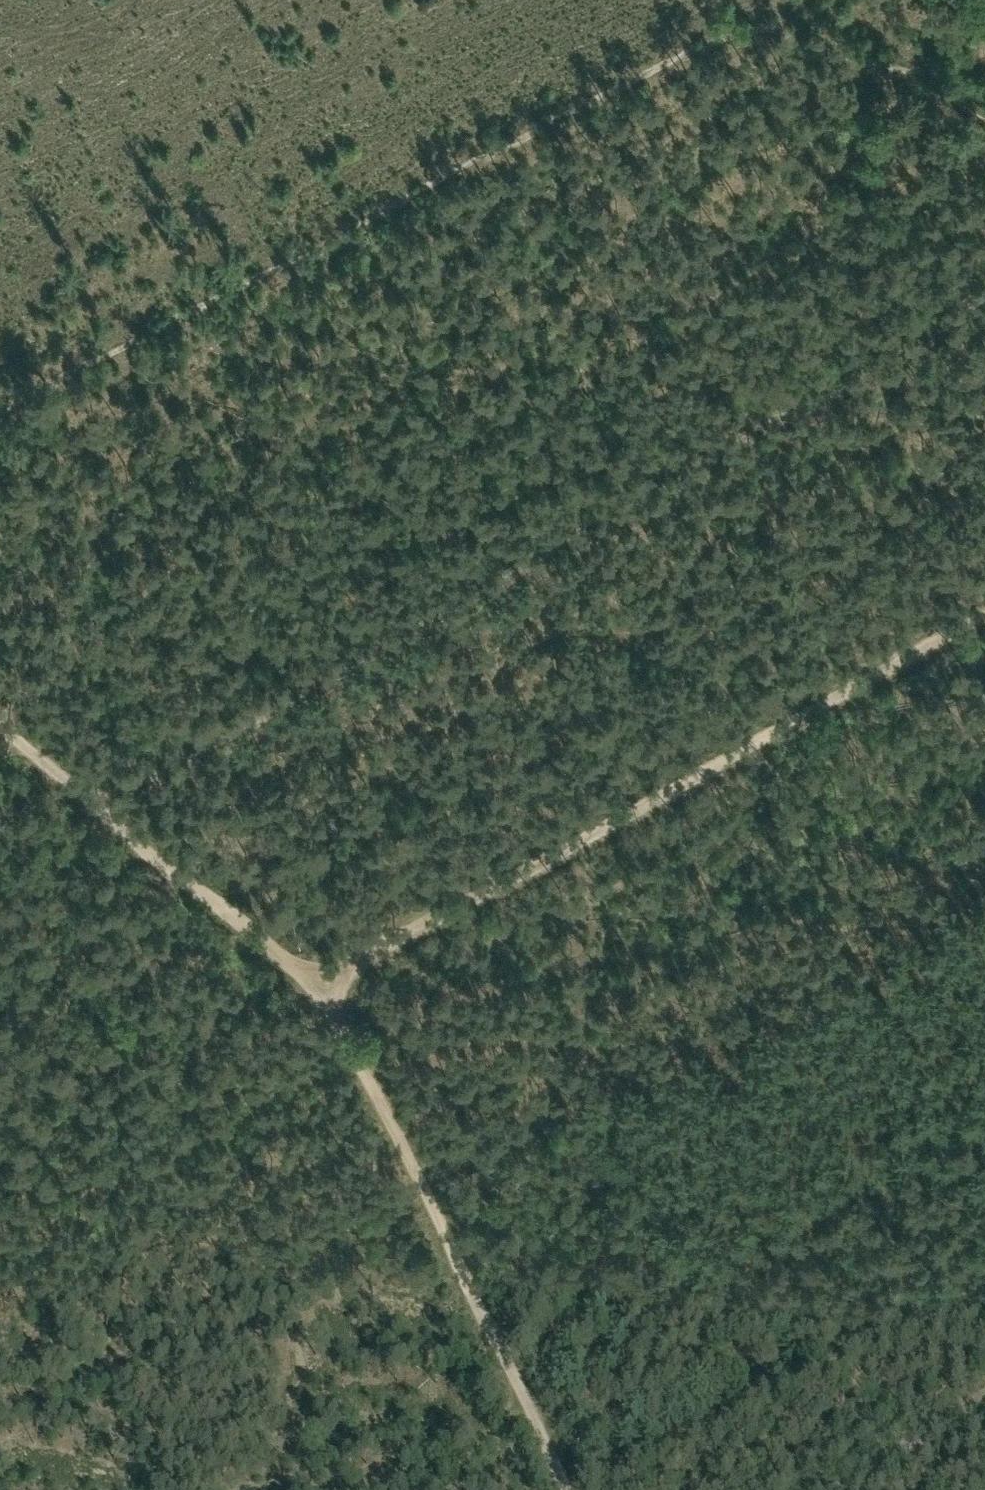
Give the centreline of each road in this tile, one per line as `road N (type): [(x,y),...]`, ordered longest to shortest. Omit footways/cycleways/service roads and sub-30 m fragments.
road 1 (track): [(0,397),(609,75),(798,27),(928,21),(984,37)]
road 2 (track): [(18,744),(306,987),(355,1050),(557,1489)]
road 3 (track): [(984,616),(306,987)]

